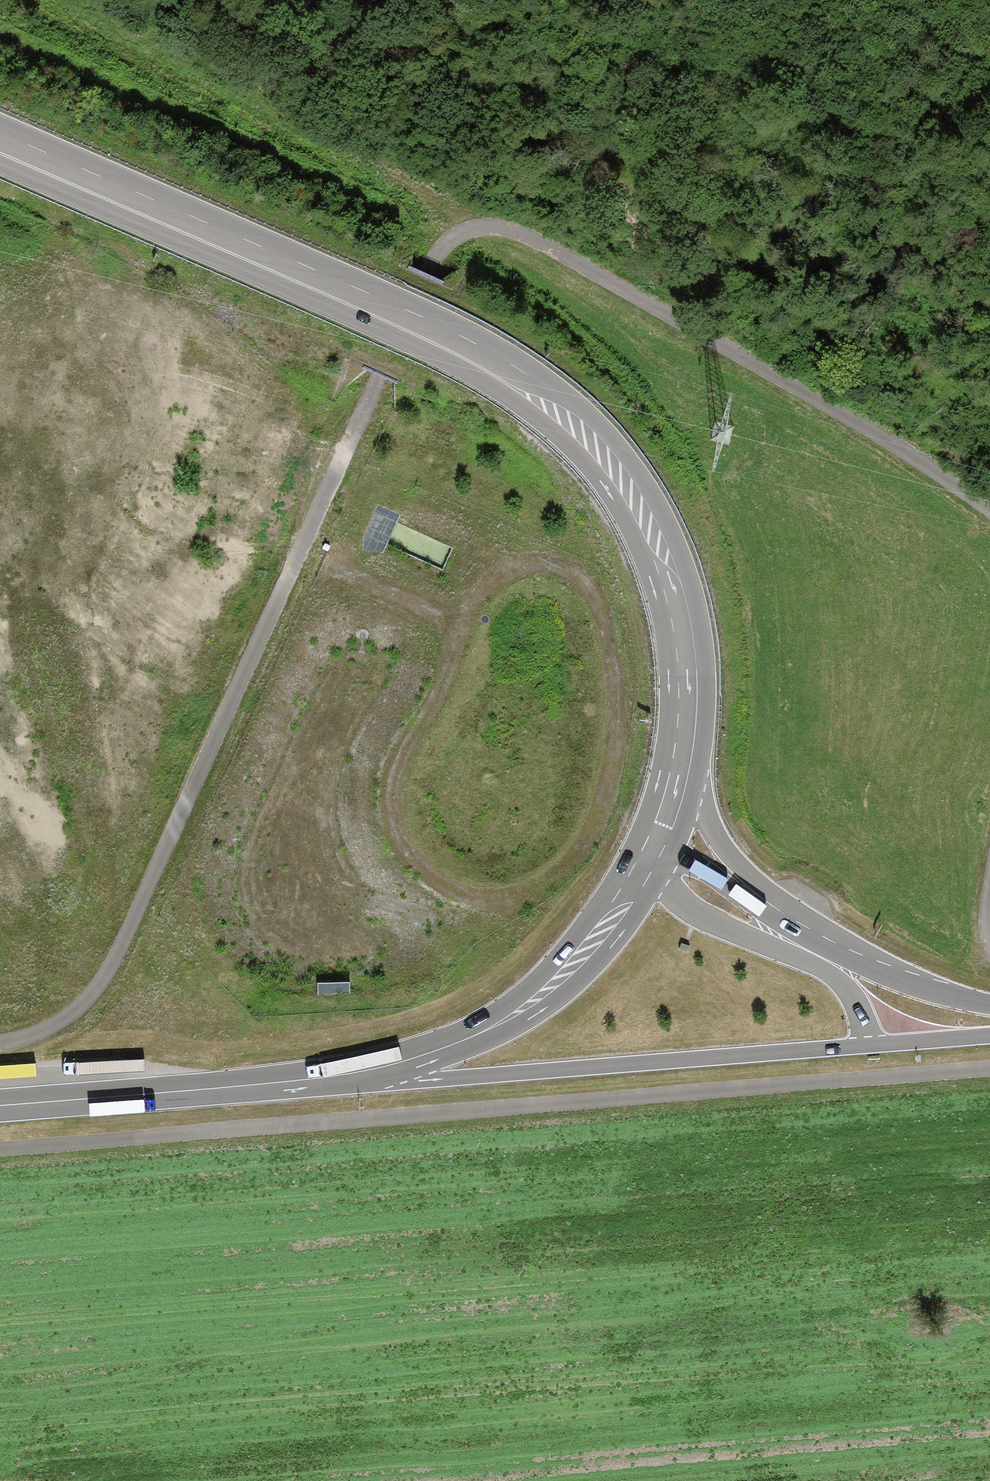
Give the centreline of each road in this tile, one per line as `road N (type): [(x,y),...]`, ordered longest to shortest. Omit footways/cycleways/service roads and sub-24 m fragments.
road 1 (track): [(303,548),(454,644),(389,757),(380,798),(398,853),(462,902),(495,913),(558,887),(602,842),(629,736),(621,639),(606,592),(582,564),(522,553),(494,596)]
road 2 (trunk): [(690,753),(688,644),(665,564),(619,483),(550,404),(371,310),(0,154)]
road 3 (track): [(0,1155),(989,1073)]
road 4 (track): [(0,1040),(99,1001),(434,254),(457,231),(483,226)]
road 5 (track): [(989,507),(867,424),(534,236),(483,226)]
road 6 (secondary): [(362,1079),(867,1046)]
road 7 (primary): [(362,1079),(446,1057),(559,994),(601,949),(655,859)]
road 8 (secondary): [(655,859),(669,890),(731,931),(829,976),(855,1002),(867,1046)]
road 9 (secondary): [(989,1006),(925,984),(750,895)]
road 10 (primary): [(131,1104),(362,1079)]
road 11 (secondary): [(750,895),(688,776)]
road 12 (primary): [(131,1104),(0,1111)]
road 13 (secondary): [(867,1046),(989,1036)]

